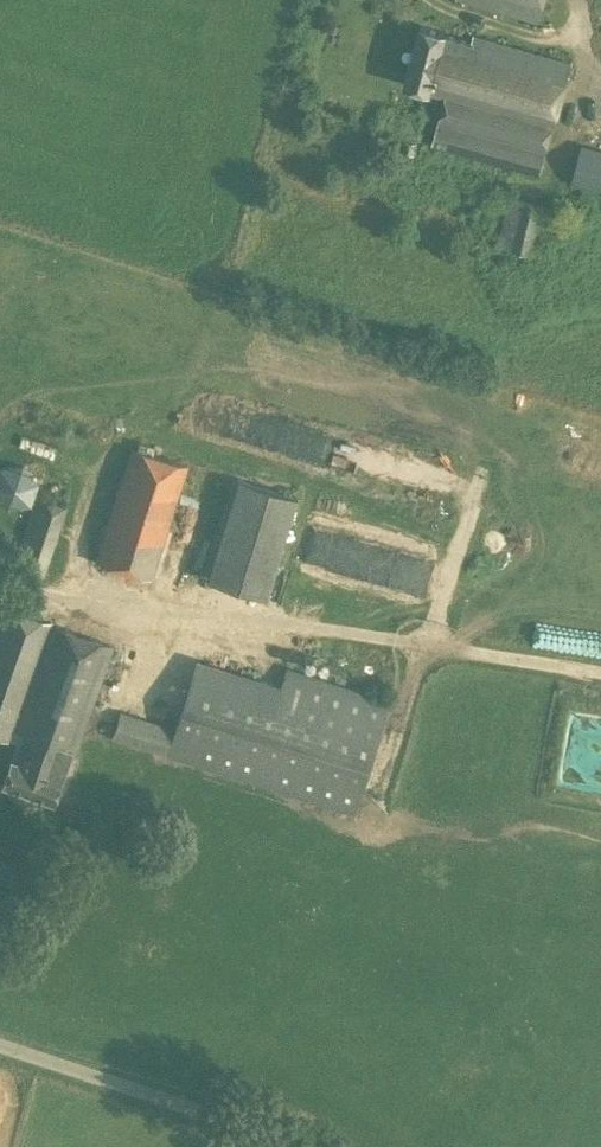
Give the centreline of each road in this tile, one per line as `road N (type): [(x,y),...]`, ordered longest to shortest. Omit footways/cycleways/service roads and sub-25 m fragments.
road 1 (unclassified): [(286,1146),(0,1046)]
road 2 (track): [(73,604),(92,479),(157,405)]
road 3 (track): [(430,0),(551,41),(588,37)]

